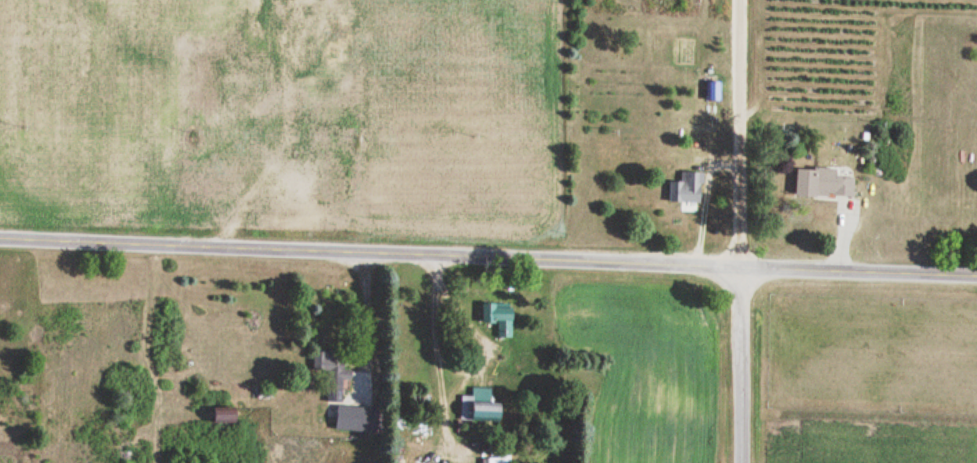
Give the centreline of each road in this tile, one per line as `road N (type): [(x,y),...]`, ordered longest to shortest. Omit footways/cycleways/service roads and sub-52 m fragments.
road 1 (residential): [(976,269),(738,269),(0,239)]
road 2 (residential): [(738,269),(738,0)]
road 3 (residential): [(739,462),(738,269)]

